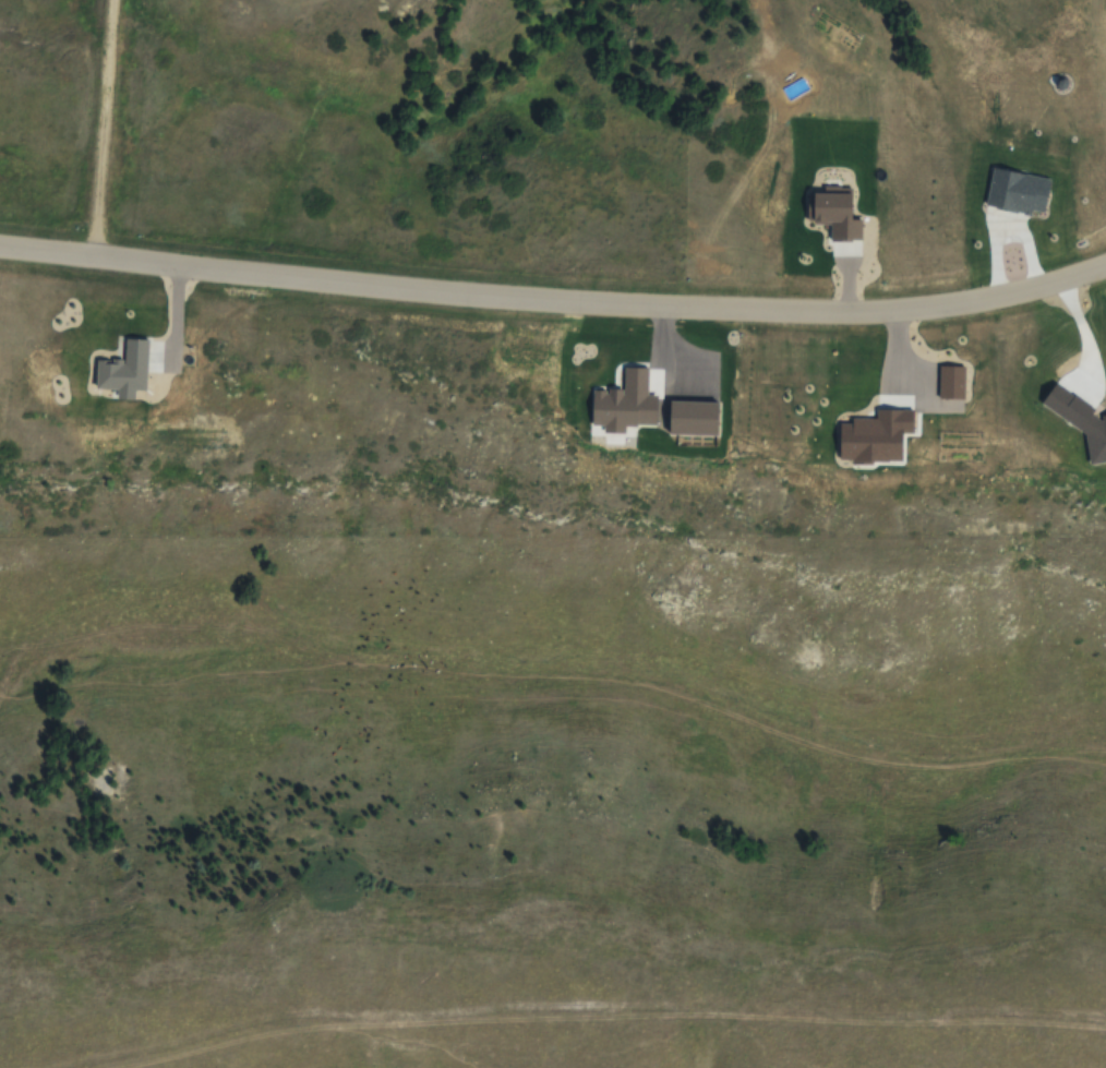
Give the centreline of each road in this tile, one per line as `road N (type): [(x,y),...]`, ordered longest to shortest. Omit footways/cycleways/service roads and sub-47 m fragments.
road 1 (tertiary): [(0,245),(822,316),(936,312),(1105,263)]

